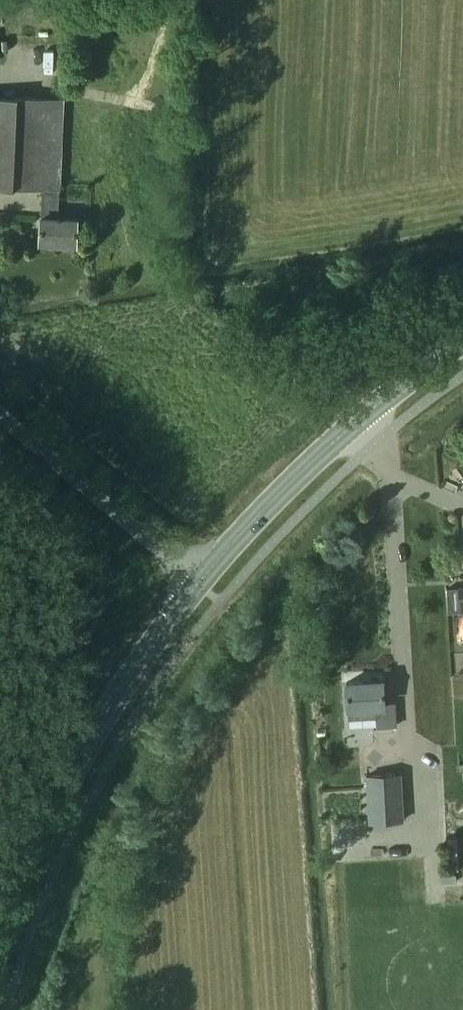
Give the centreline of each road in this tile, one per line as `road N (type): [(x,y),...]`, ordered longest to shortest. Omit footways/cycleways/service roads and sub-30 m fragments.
road 1 (secondary): [(0,938),(59,798),(199,582)]
road 2 (secondary): [(199,582),(313,461),(462,342)]
road 3 (unclassified): [(0,411),(199,582)]

